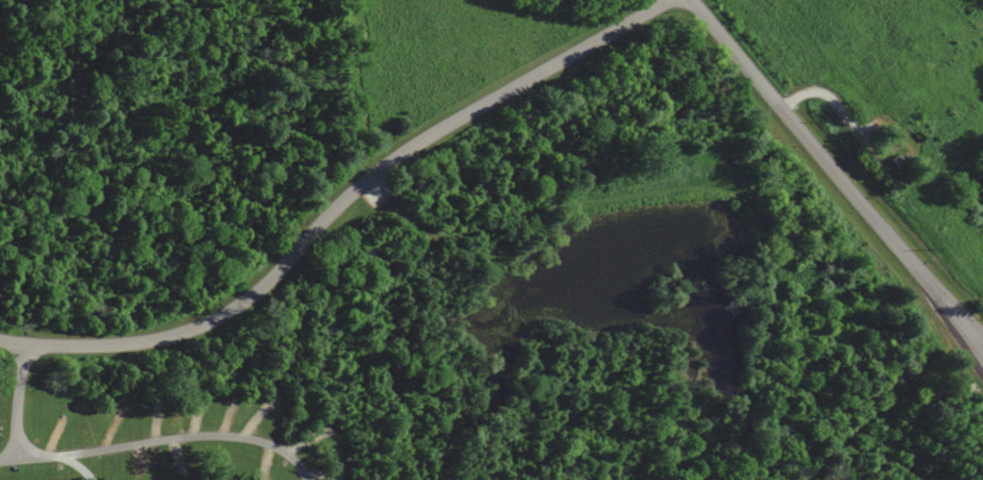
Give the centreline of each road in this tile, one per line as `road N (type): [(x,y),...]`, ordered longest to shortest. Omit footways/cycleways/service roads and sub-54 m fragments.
road 1 (residential): [(677,0),(406,160),(242,310),(190,335),(89,345),(0,332)]
road 2 (residential): [(982,339),(690,0)]
road 3 (residential): [(0,459),(233,438),(273,445),(303,479)]

